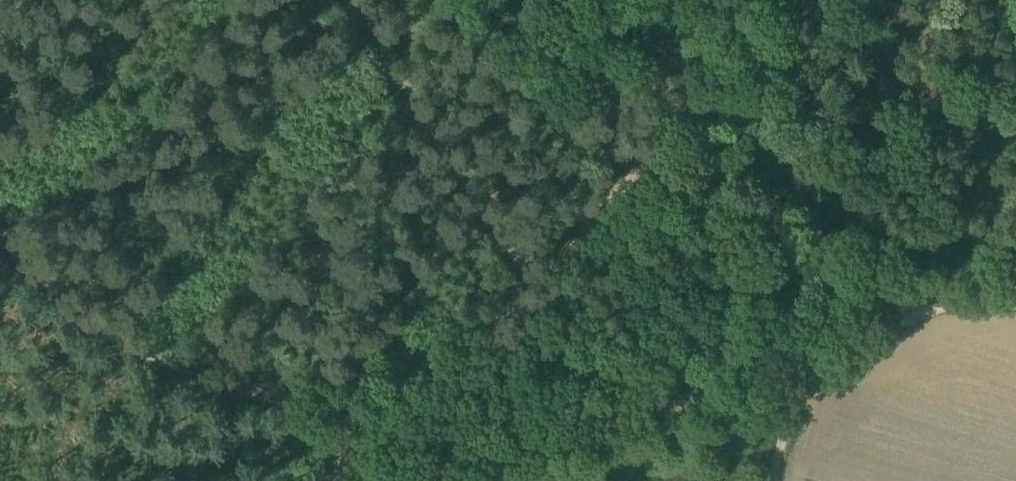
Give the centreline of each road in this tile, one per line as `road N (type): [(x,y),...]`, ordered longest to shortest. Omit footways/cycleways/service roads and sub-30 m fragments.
road 1 (track): [(401,416),(366,428),(136,356),(82,320),(0,236)]
road 2 (track): [(800,0),(695,93),(536,285)]
road 3 (track): [(815,384),(529,440)]
road 4 (track): [(1015,286),(995,285),(887,325),(815,384)]
road 5 (track): [(536,285),(401,416)]
road 6 (track): [(529,440),(401,416)]
road 7 (track): [(529,440),(489,447),(408,480)]

